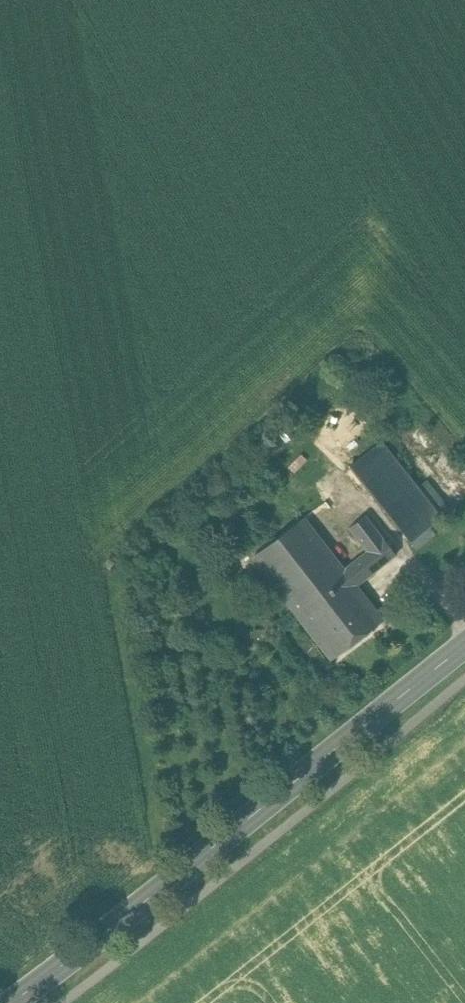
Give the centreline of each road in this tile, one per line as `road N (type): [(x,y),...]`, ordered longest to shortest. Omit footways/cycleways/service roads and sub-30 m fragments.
road 1 (tertiary): [(22,1002),(464,648)]

